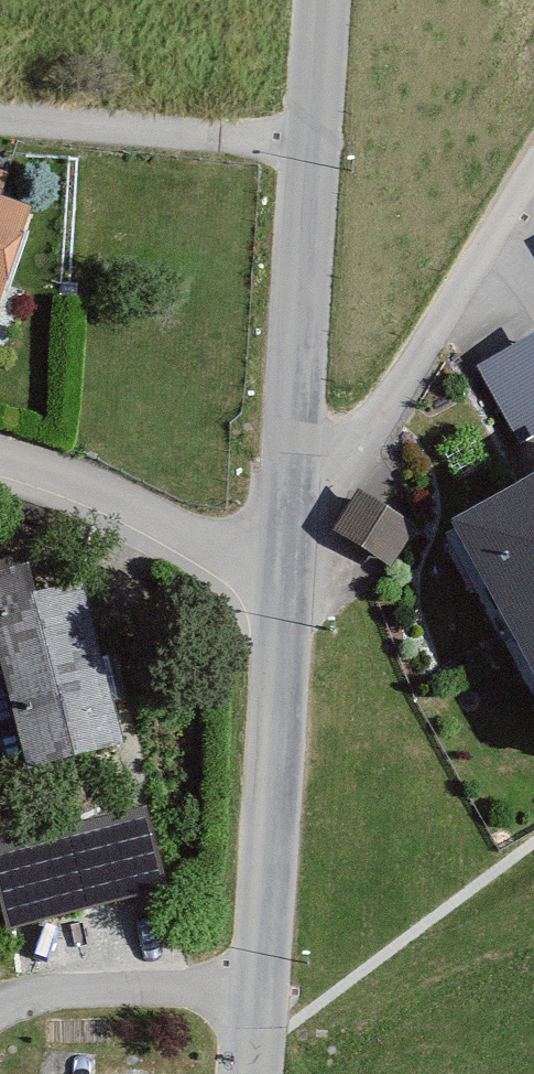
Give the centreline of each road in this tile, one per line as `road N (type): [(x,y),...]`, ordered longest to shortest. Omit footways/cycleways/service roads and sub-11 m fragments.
road 1 (tertiary): [(308,0),(297,160),(299,458)]
road 2 (tertiary): [(292,589),(260,991)]
road 3 (residential): [(292,589),(0,467)]
road 4 (residential): [(299,458),(382,401),(497,237)]
road 5 (residential): [(260,991),(59,992),(0,1008)]
road 6 (tertiary): [(299,458),(292,589)]

